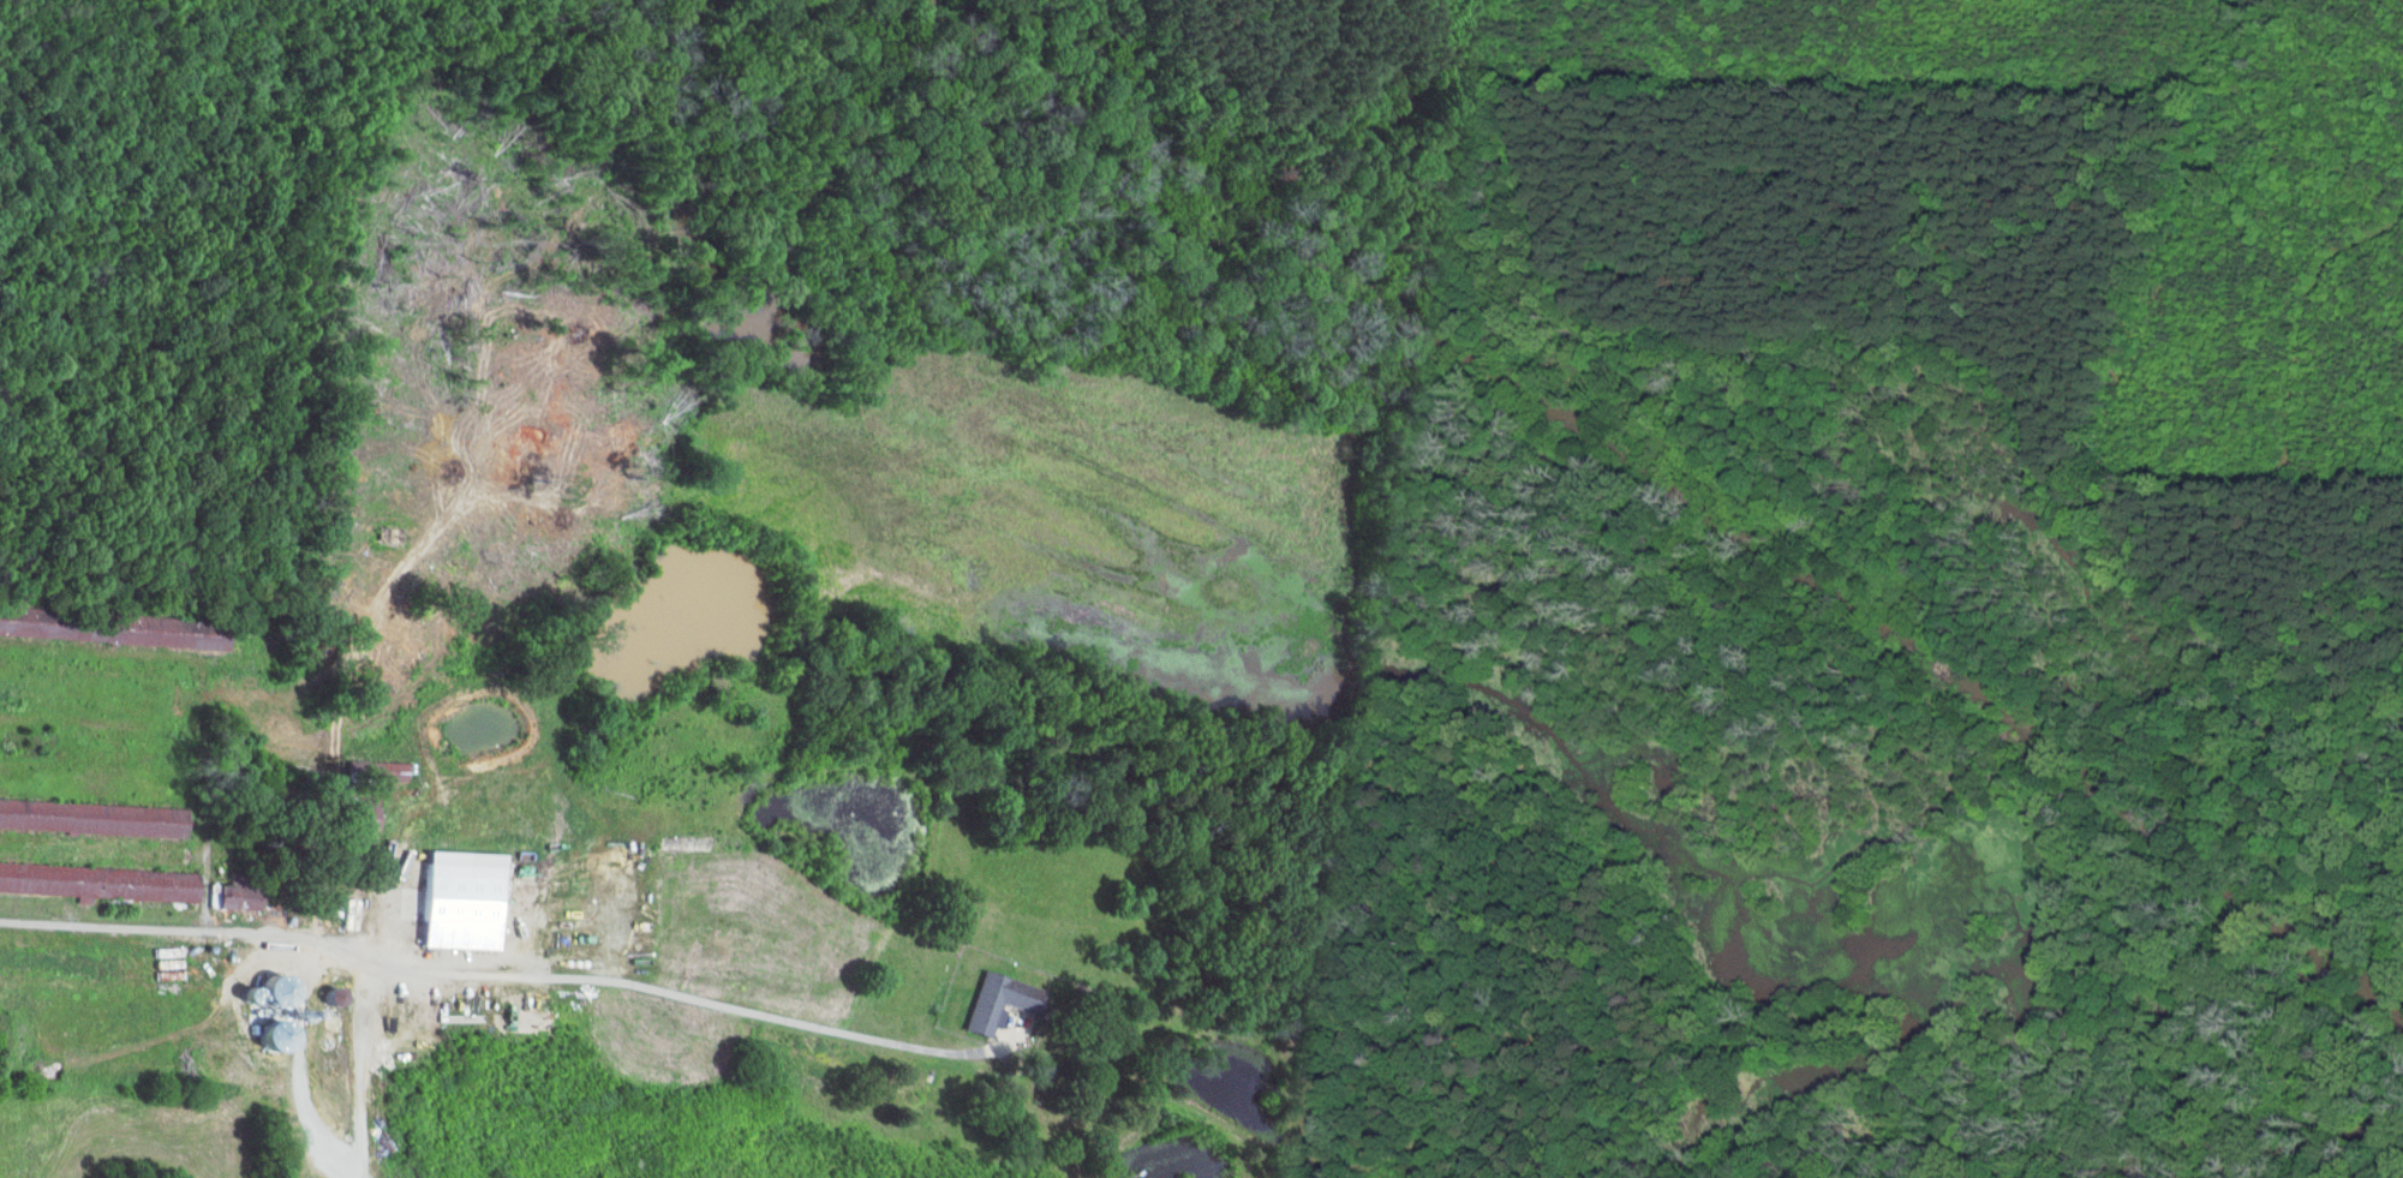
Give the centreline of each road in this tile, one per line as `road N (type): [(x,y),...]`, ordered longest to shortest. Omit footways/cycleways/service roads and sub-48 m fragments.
road 1 (residential): [(0,920),(292,935)]

